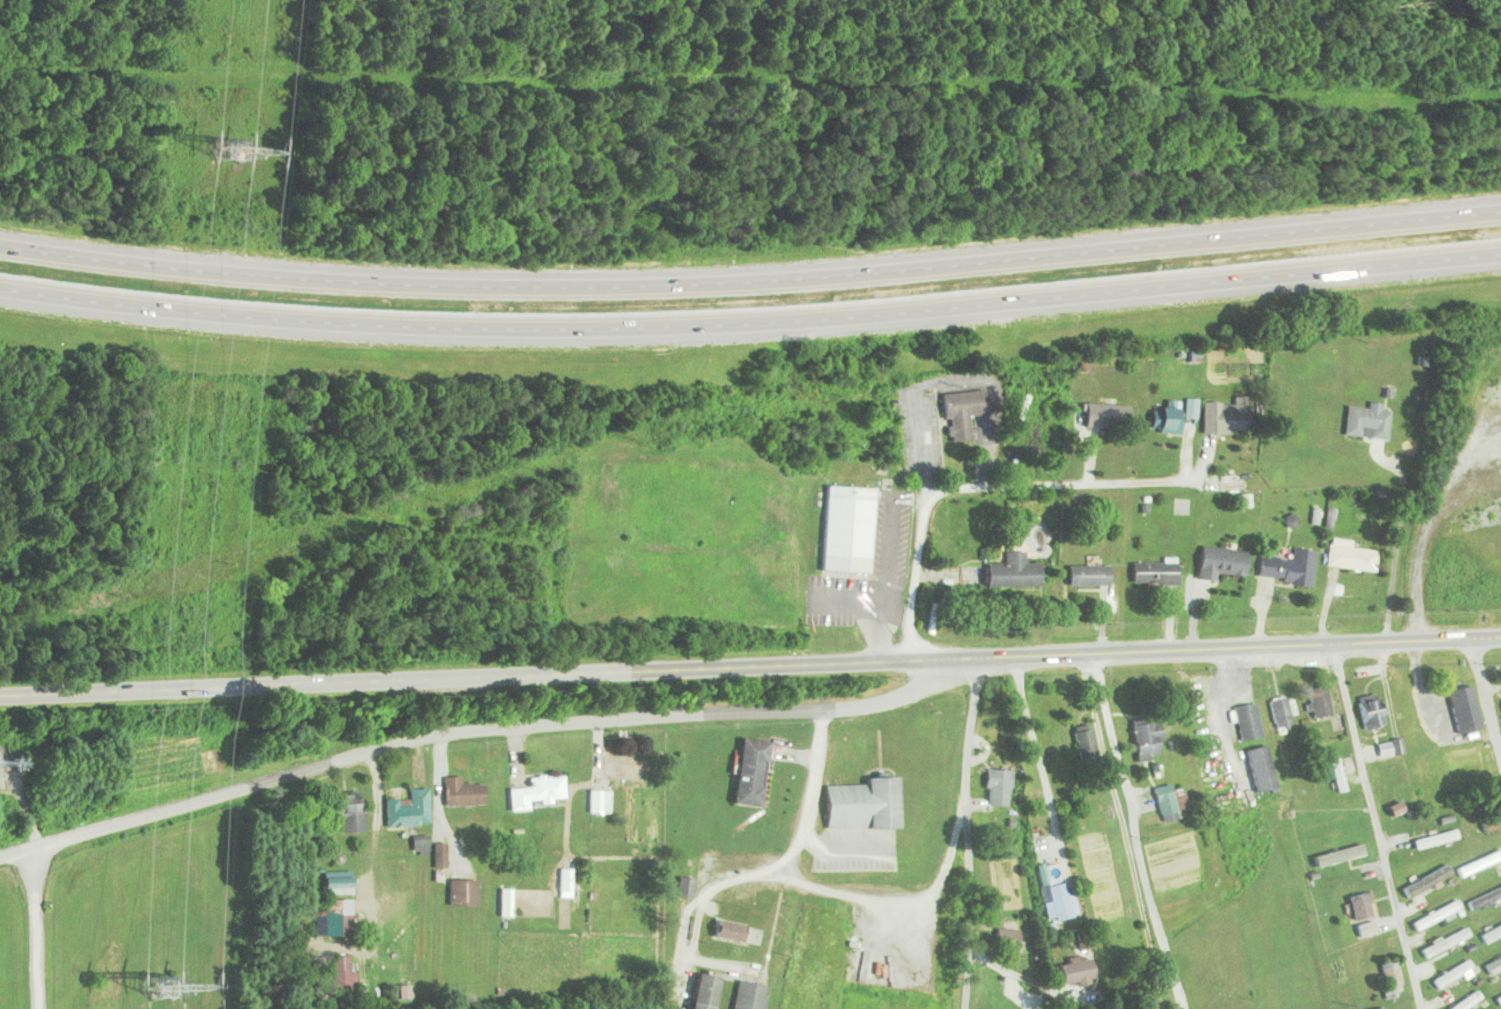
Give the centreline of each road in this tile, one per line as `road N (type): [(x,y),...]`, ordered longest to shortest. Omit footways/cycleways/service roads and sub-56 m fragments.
road 1 (motorway): [(1500,211),(1014,263),(657,287),(270,277),(0,247)]
road 2 (motorway): [(0,293),(392,330),(661,333),(1018,308),(1500,258)]
road 3 (primary): [(984,659),(0,697)]
road 4 (secondary): [(0,860),(442,733),(867,708),(917,692),(943,662)]
road 5 (primary): [(984,659),(1500,640)]
road 6 (residential): [(914,662),(909,611),(922,510),(935,492),(1194,477)]
road 7 (residential): [(1421,1008),(1333,649)]
road 8 (residential): [(1090,656),(1179,1008)]
road 9 (residential): [(964,1008),(964,771),(984,659)]
road 10 (residential): [(823,710),(812,795),(785,866),(722,882),(694,903),(685,926)]

